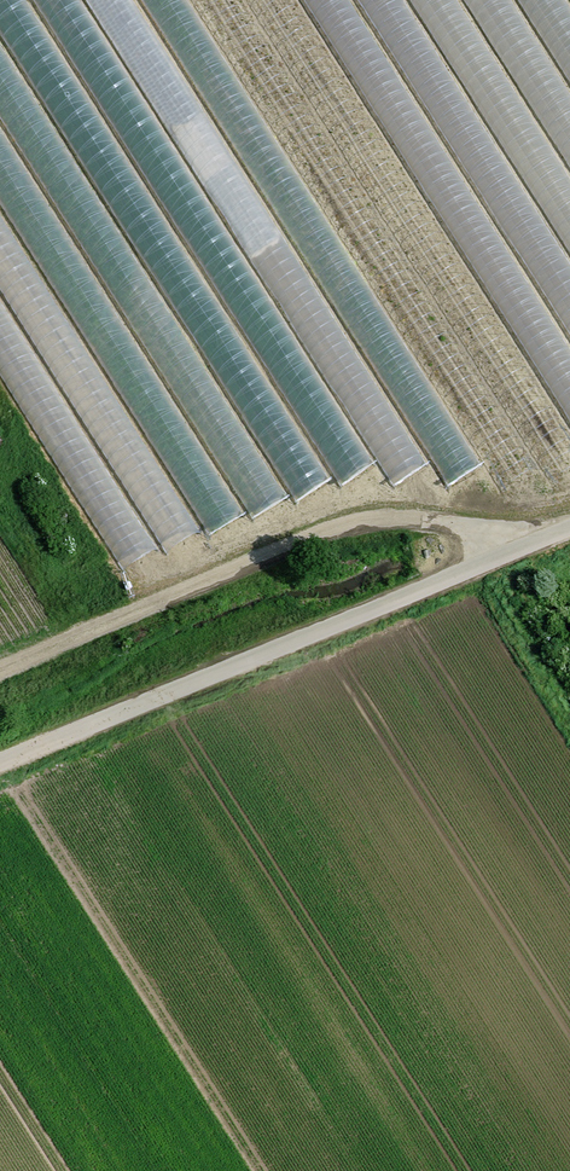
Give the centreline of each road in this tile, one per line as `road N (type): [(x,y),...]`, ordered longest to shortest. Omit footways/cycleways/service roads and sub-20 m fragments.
road 1 (unclassified): [(0,765),(569,528)]
road 2 (track): [(524,548),(385,513),(0,670)]

